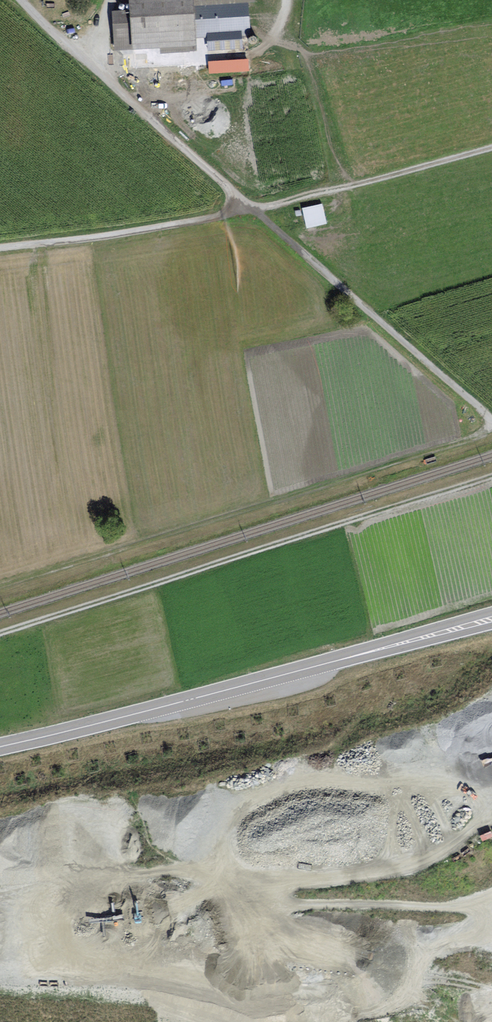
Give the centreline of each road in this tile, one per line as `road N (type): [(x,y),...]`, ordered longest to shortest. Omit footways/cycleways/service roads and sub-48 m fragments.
road 1 (unclassified): [(18,0),(491,422)]
road 2 (track): [(491,817),(436,861),(375,878),(295,886),(174,871),(138,885),(129,923),(140,972),(204,979),(235,993)]
road 3 (track): [(0,636),(491,478)]
road 4 (track): [(0,588),(491,430)]
road 5 (secondary): [(0,748),(491,619)]
road 6 (track): [(0,247),(251,210)]
road 7 (track): [(491,149),(251,210)]
road 8 (track): [(272,885),(291,907),(491,903)]

